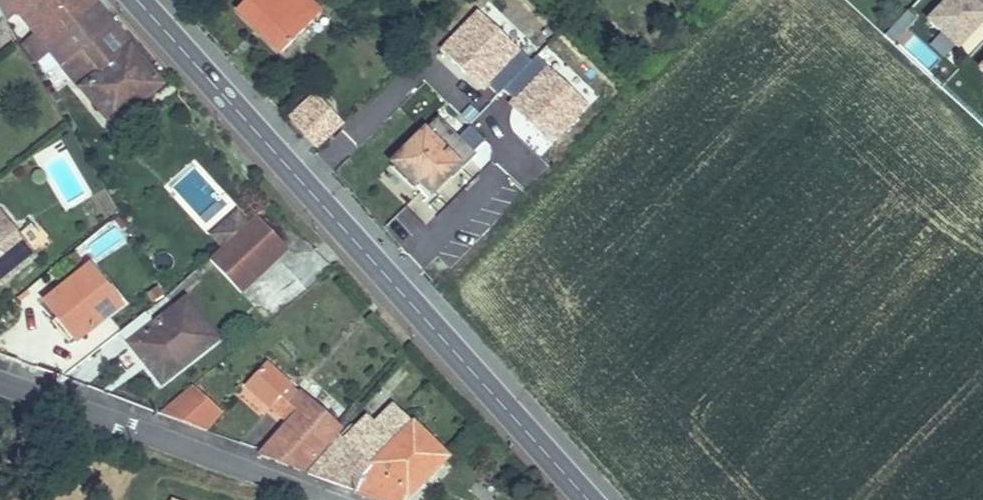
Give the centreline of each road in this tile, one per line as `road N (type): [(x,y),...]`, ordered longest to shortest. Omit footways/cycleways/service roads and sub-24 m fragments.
road 1 (secondary): [(587,499),(138,0)]
road 2 (residential): [(320,499),(0,383)]

